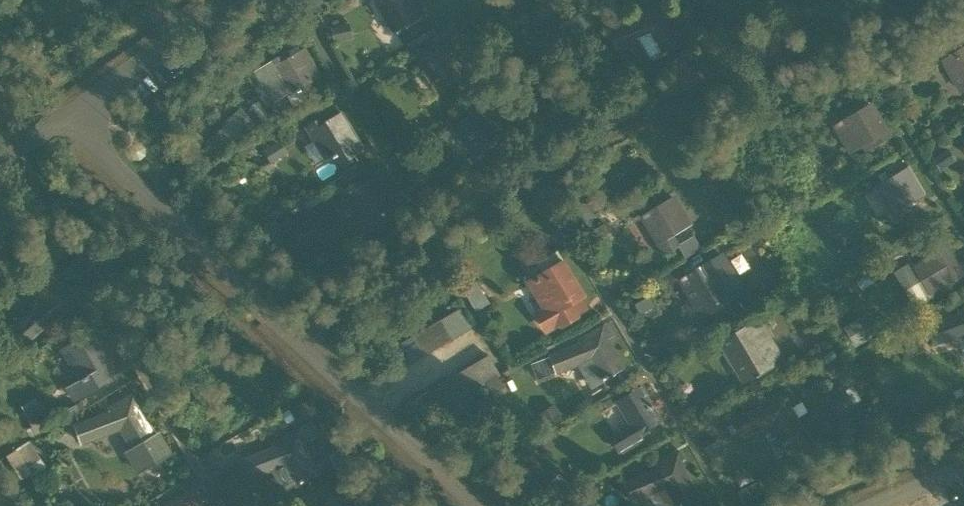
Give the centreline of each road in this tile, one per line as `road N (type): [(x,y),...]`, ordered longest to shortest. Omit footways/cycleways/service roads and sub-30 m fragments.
road 1 (residential): [(476,505),(58,124)]
road 2 (residential): [(58,124),(229,0)]

